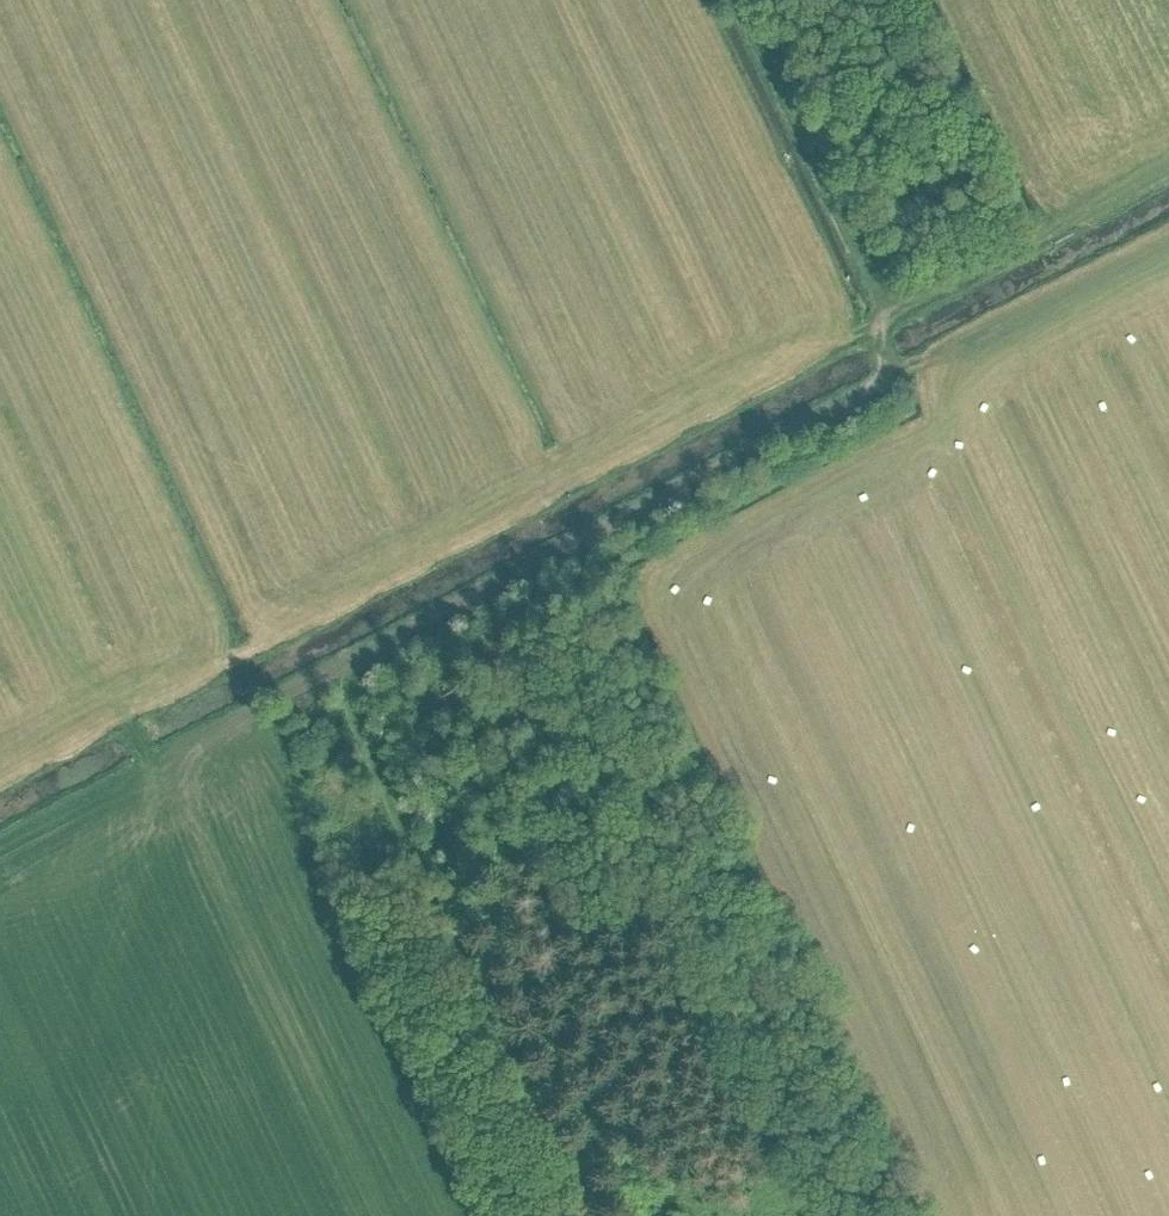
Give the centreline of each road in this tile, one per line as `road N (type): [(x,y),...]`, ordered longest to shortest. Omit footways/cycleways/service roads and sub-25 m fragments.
road 1 (track): [(738,0),(868,270),(880,304),(879,384),(352,657),(349,668),(355,734),(587,1215)]
road 2 (track): [(880,316),(1049,232)]
road 3 (track): [(880,316),(1048,231)]

